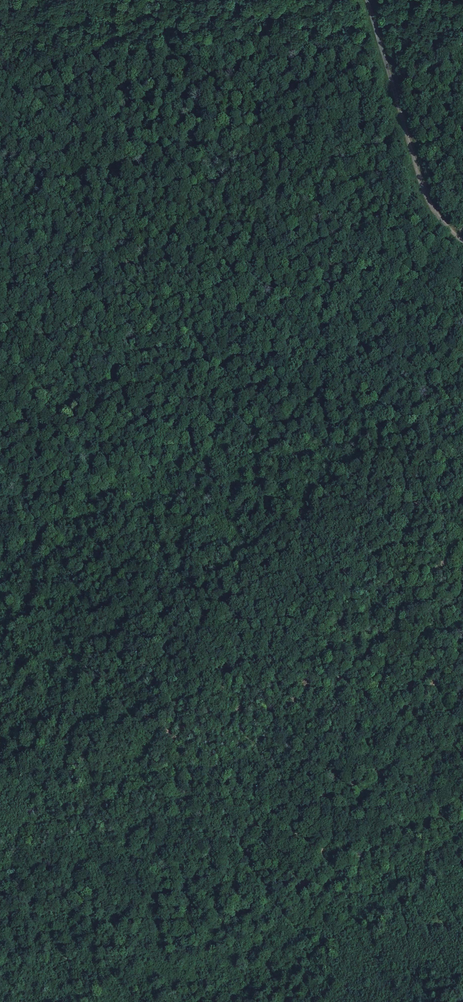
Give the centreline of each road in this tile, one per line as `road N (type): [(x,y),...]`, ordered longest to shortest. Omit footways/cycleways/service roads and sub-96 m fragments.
road 1 (track): [(368,0),(427,196),(462,242)]

